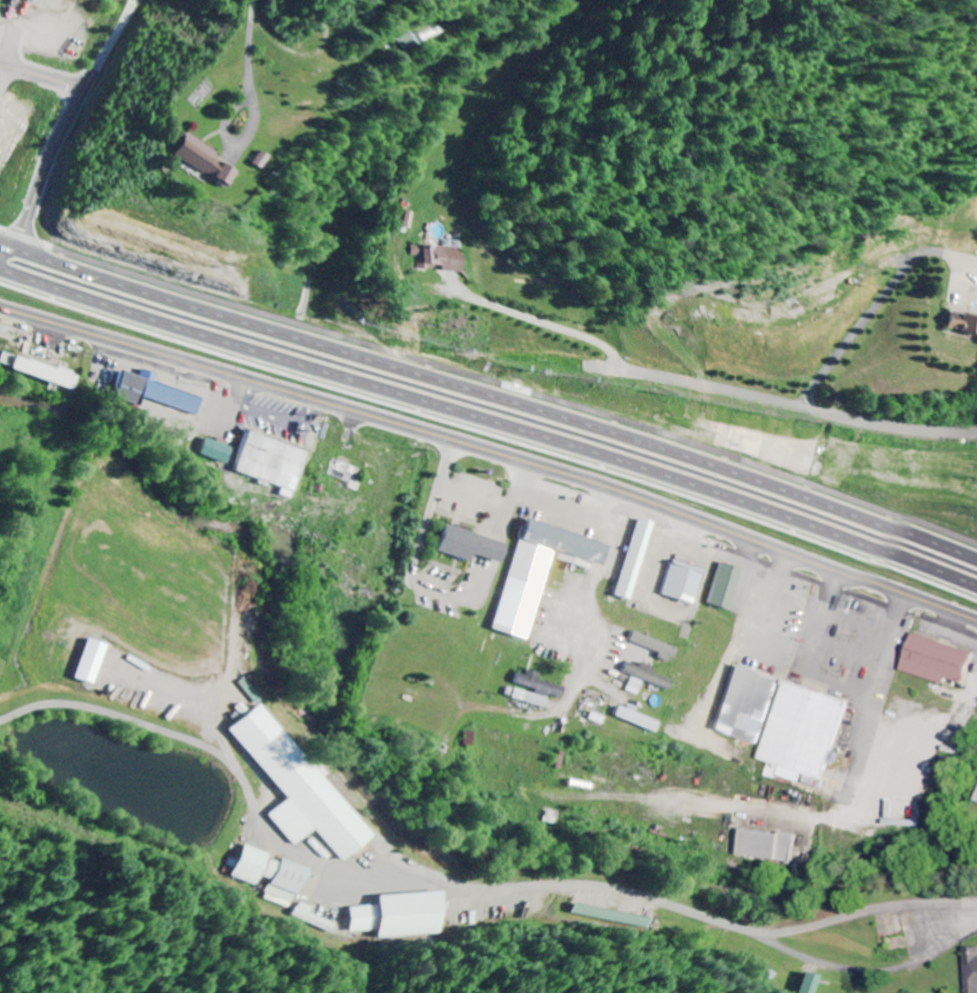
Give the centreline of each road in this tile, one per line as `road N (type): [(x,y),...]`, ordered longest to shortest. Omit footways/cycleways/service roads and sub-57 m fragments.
road 1 (trunk): [(0,269),(667,476),(976,590)]
road 2 (trunk): [(976,558),(740,473),(0,238)]
road 3 (residential): [(0,309),(559,474),(976,624)]
road 4 (residential): [(254,798),(288,853),(399,888),(606,887),(777,932),(865,910),(976,900)]
road 5 (residential): [(976,431),(885,425),(641,373),(499,359)]
road 6 (residential): [(19,274),(66,129),(135,0)]
road 7 (track): [(0,722),(45,706),(99,710),(214,749),(254,798)]
road 8 (residential): [(976,911),(905,959),(860,972),(823,967),(756,931)]

